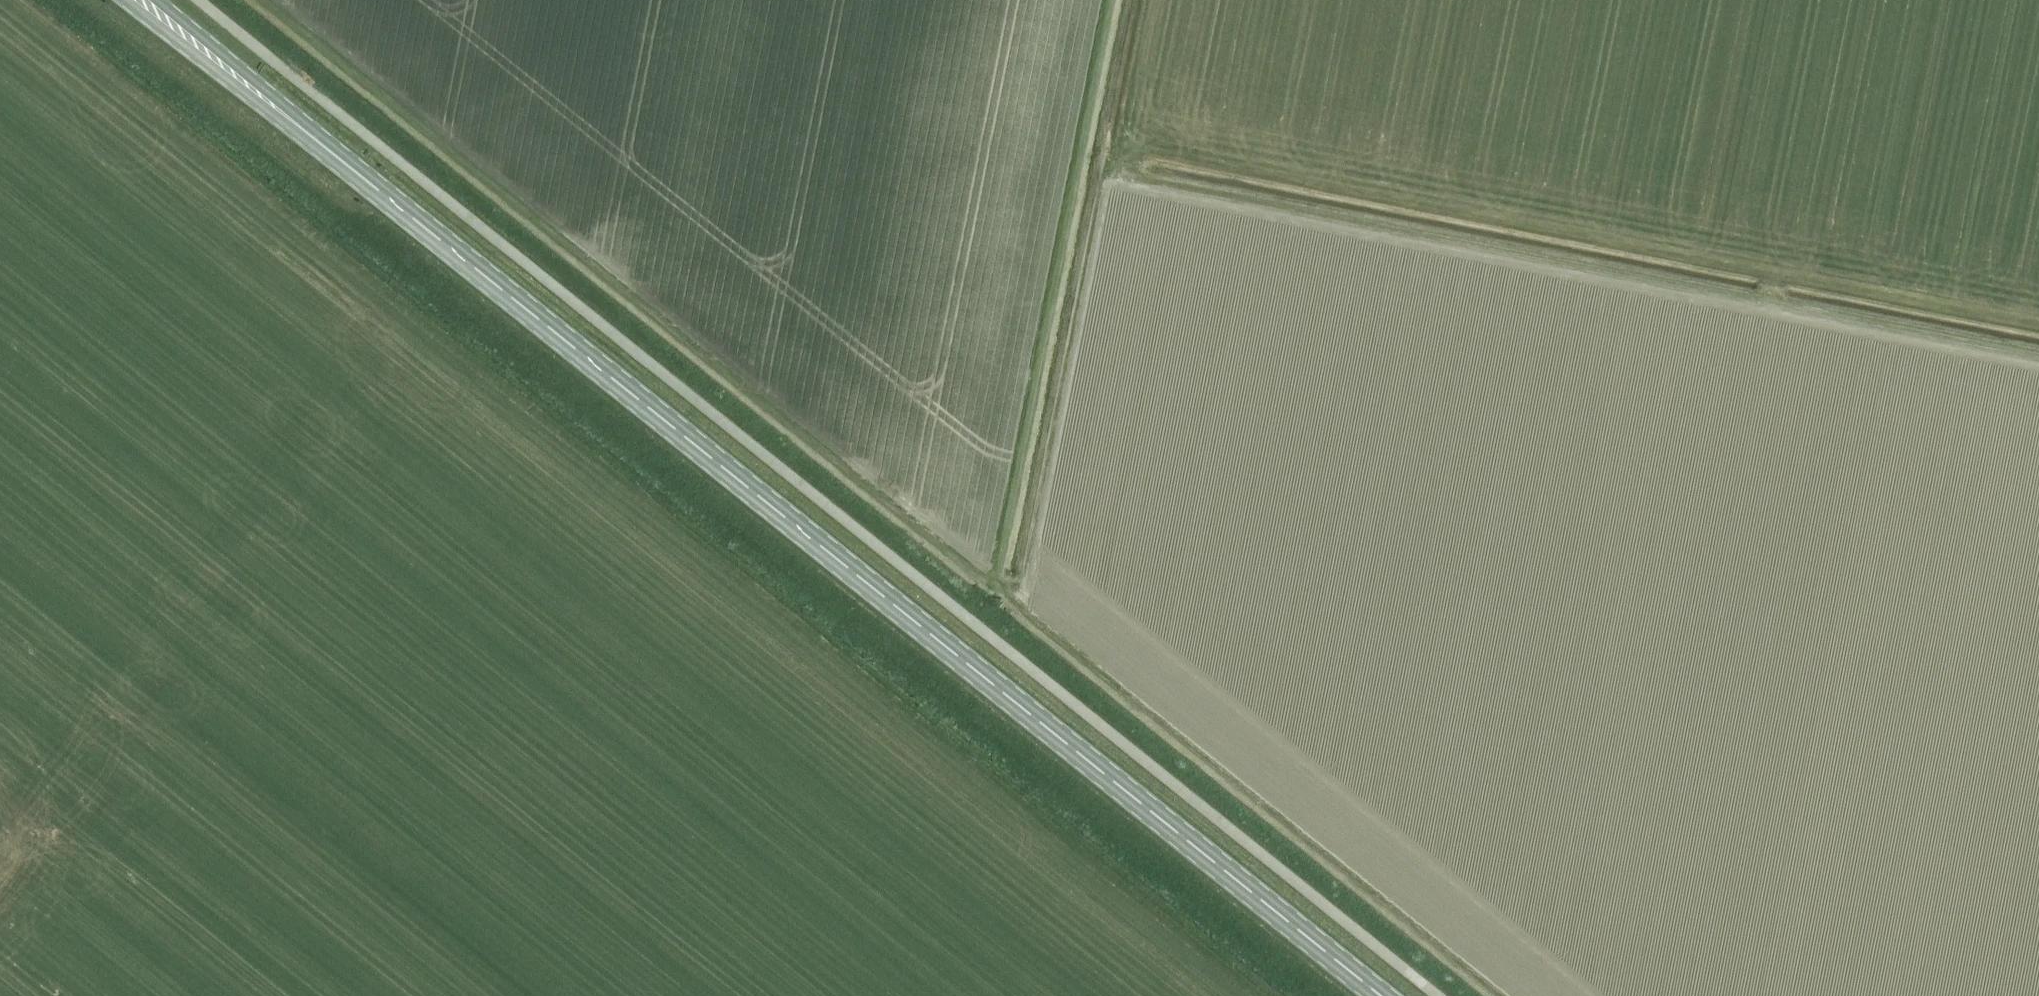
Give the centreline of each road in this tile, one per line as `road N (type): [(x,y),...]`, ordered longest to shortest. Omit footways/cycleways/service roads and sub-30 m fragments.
road 1 (primary): [(1379,995),(362,172)]
road 2 (primary): [(124,0),(284,124),(362,172)]
road 3 (primary): [(362,172),(153,0)]

